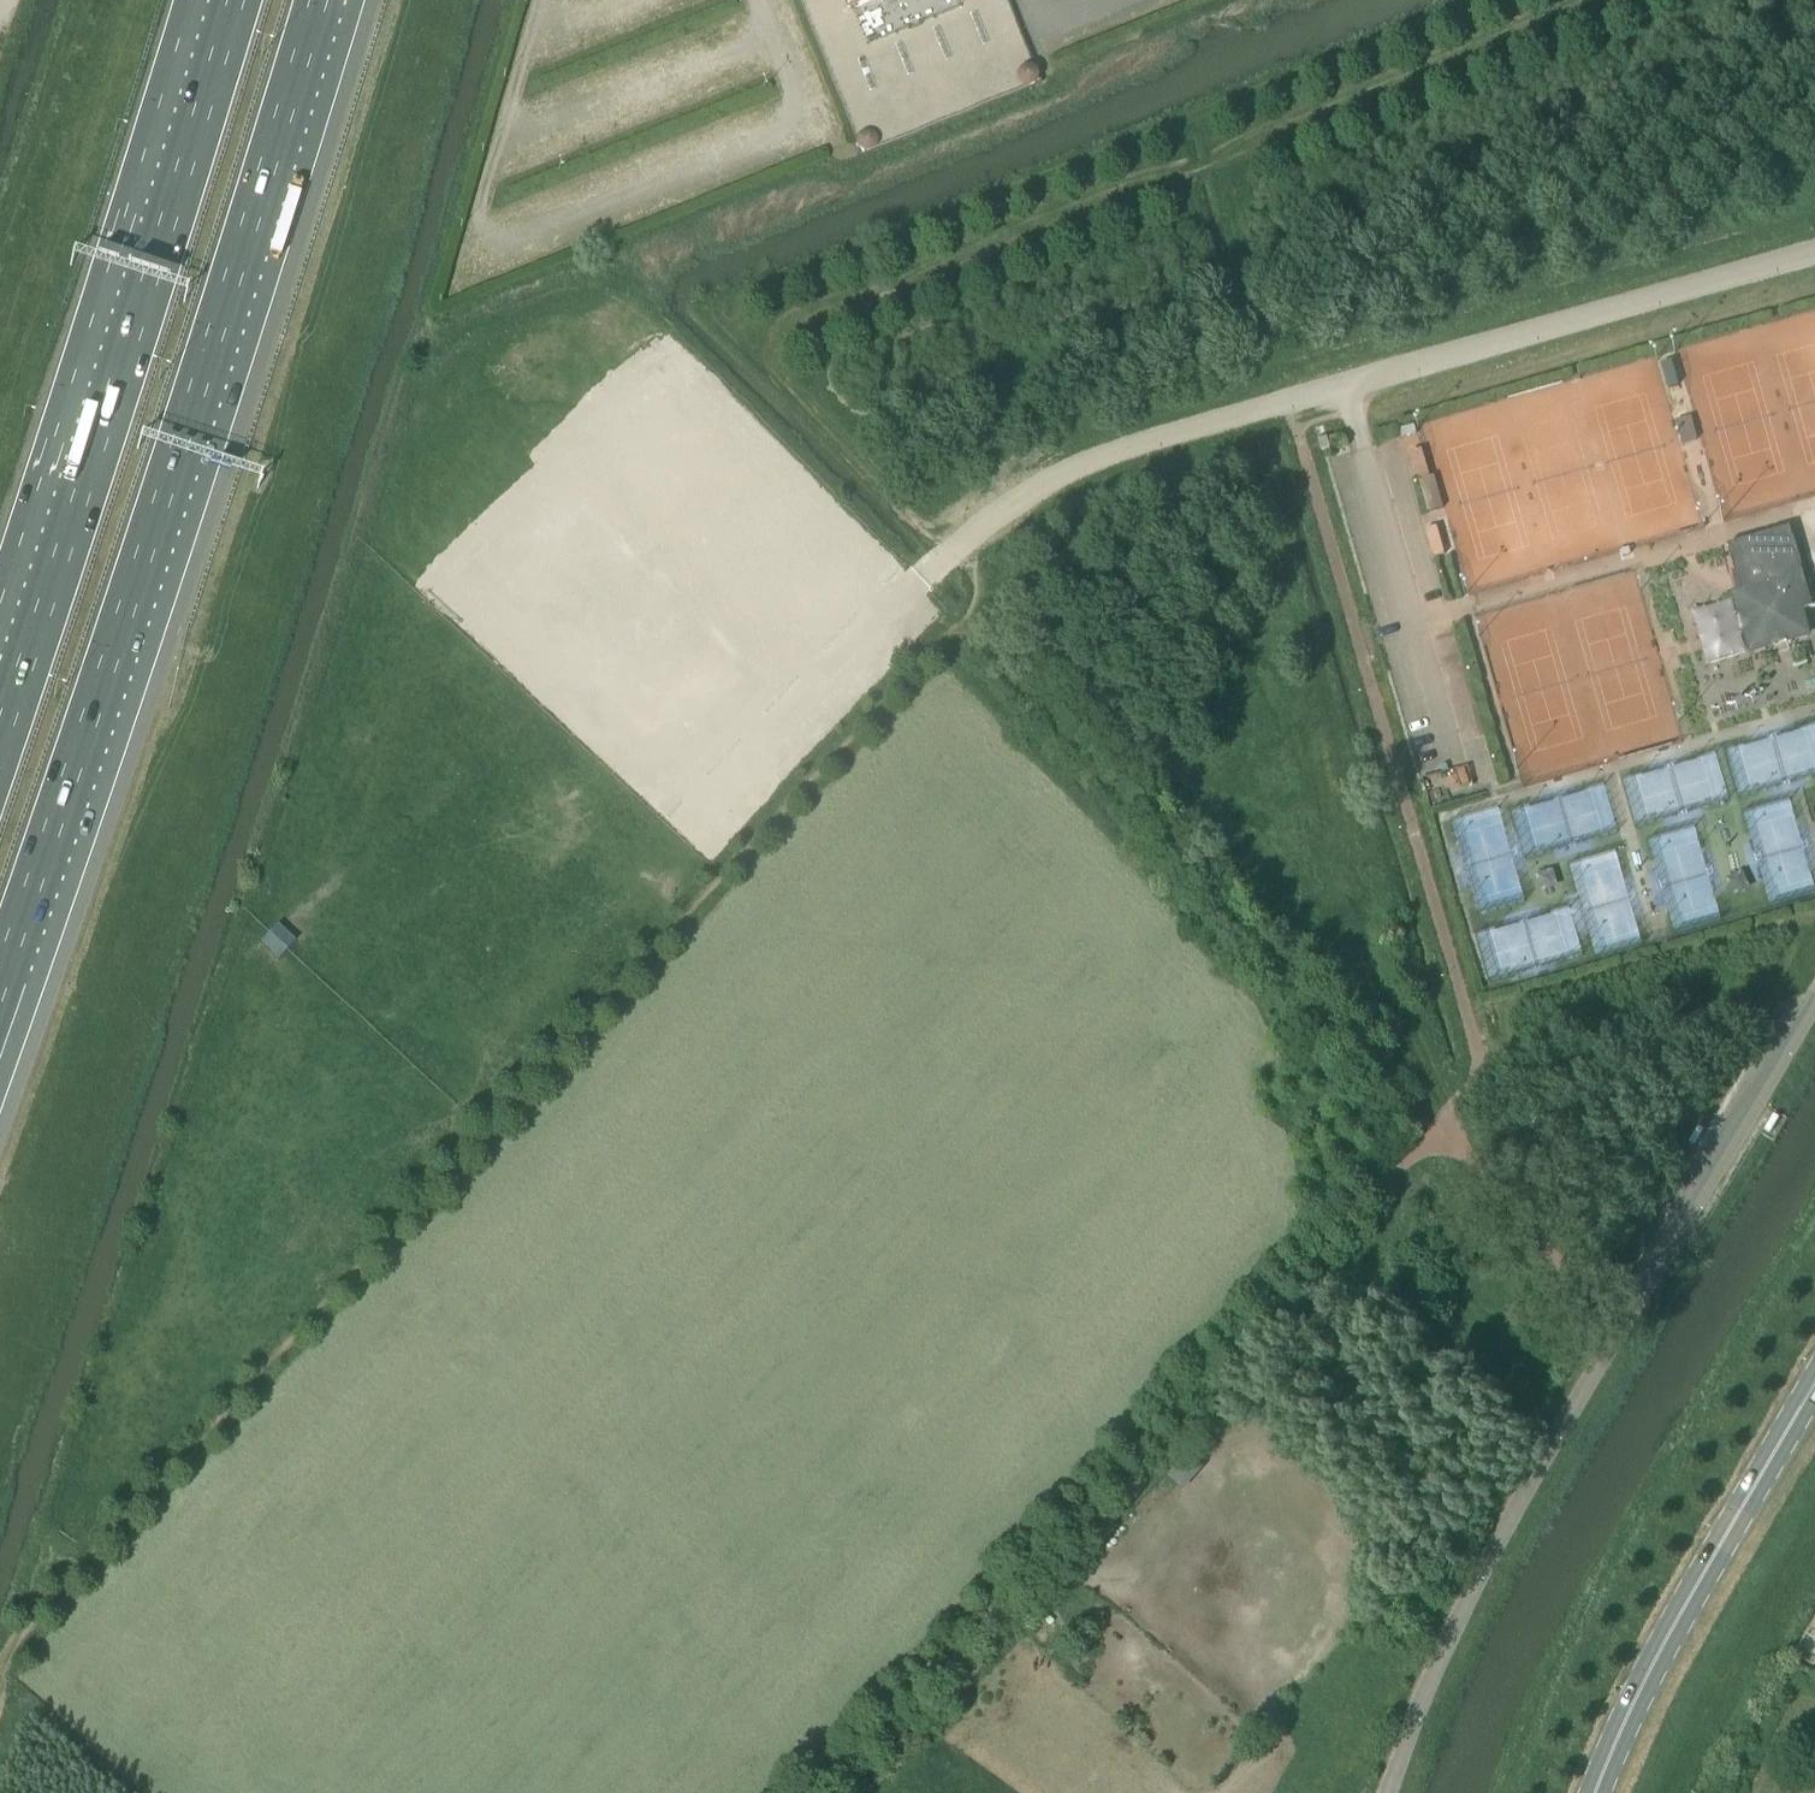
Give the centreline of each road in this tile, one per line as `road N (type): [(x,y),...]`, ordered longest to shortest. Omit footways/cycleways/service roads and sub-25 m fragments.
road 1 (motorway): [(1,979),(229,297),(314,0)]
road 2 (unclassified): [(1814,251),(1113,452),(1041,486),(959,544)]
road 3 (track): [(813,1792),(1434,1133)]
road 4 (motorway): [(211,0),(0,673)]
road 5 (track): [(1434,1133),(957,622)]
road 6 (secondary): [(1592,1792),(1676,1609),(1814,1379)]

